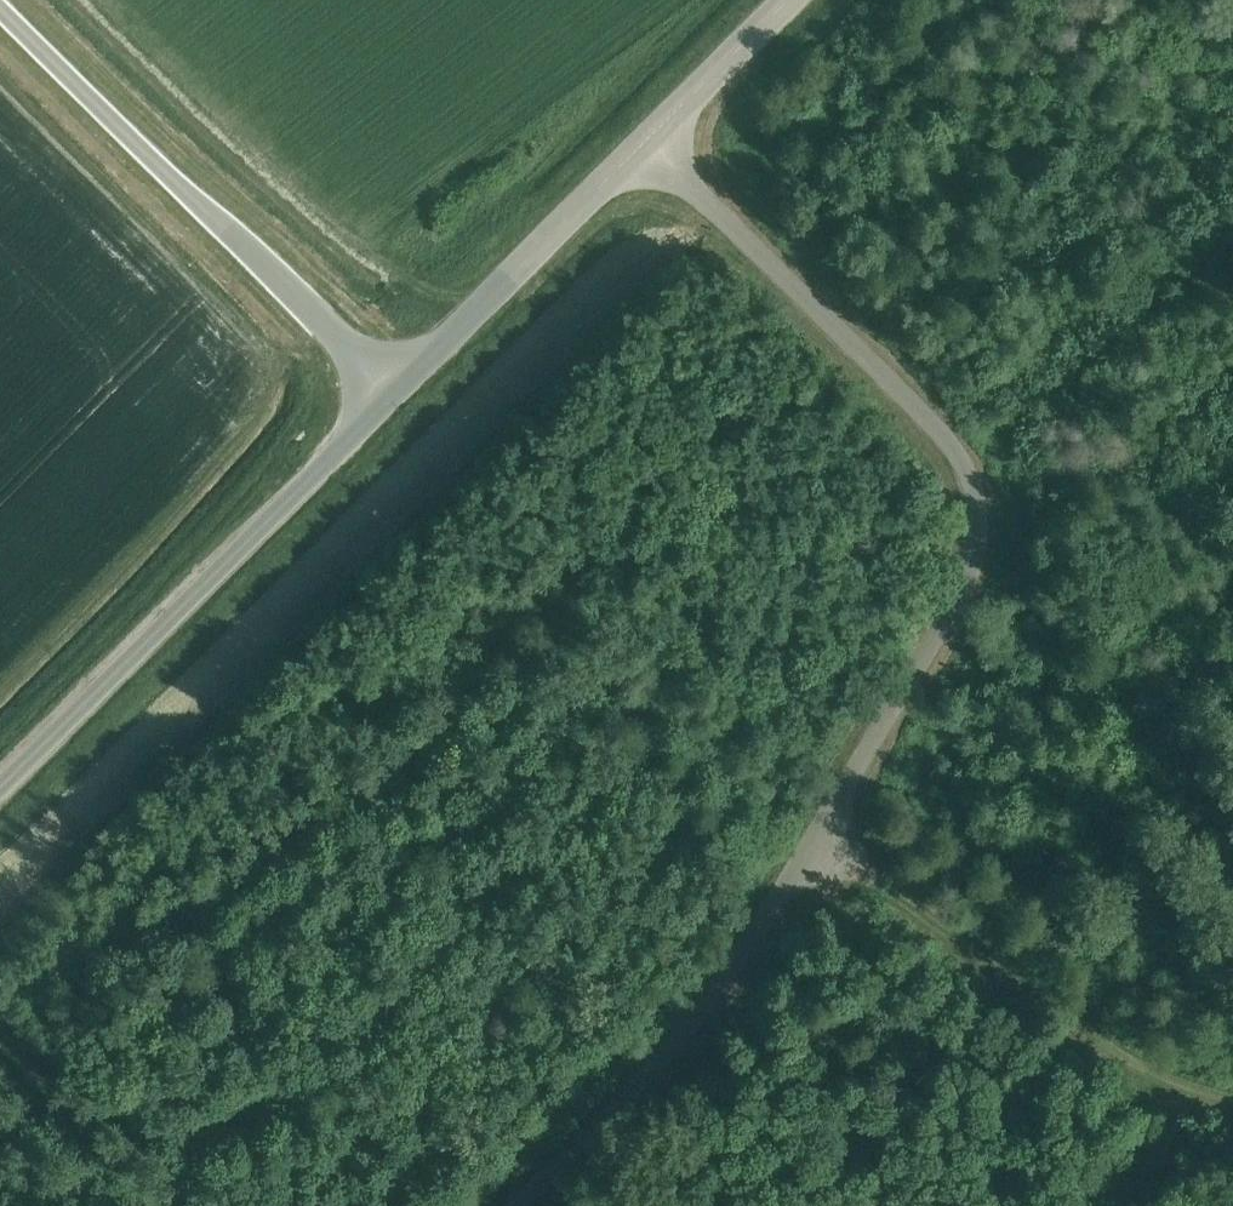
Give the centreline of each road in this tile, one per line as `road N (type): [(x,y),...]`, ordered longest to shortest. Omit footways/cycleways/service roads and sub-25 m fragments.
road 1 (residential): [(513,1205),(681,1037),(823,833),(964,587),(979,534),(970,470),(939,430),(642,141)]
road 2 (unclassified): [(0,785),(400,385)]
road 3 (unclassified): [(400,385),(153,161),(0,6)]
road 4 (track): [(1232,1093),(1144,1067),(817,841)]
road 5 (unclassified): [(400,385),(642,141)]
road 6 (unclassified): [(642,141),(787,0)]

